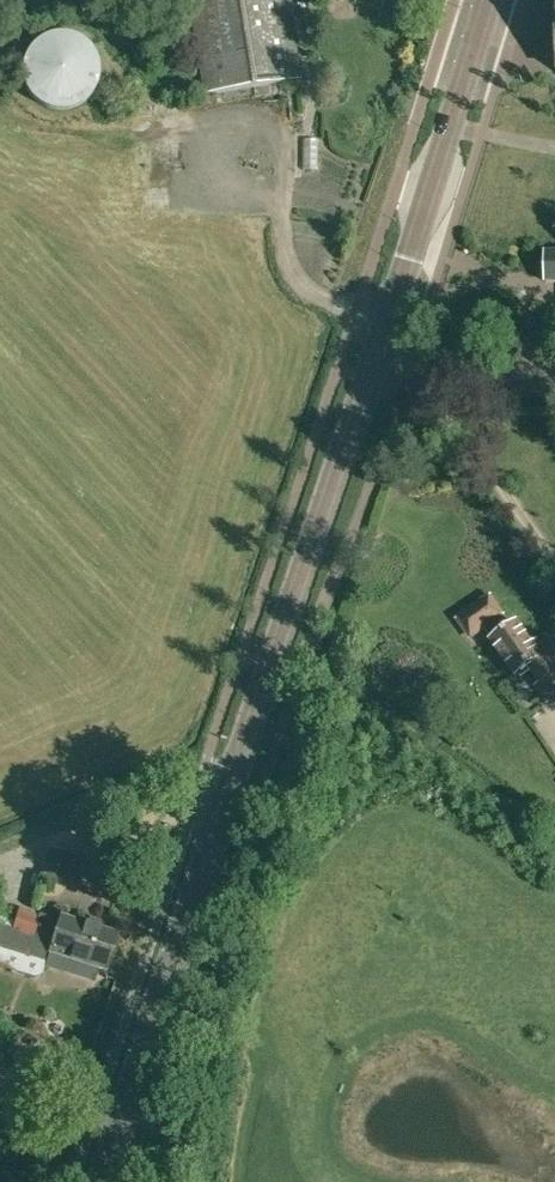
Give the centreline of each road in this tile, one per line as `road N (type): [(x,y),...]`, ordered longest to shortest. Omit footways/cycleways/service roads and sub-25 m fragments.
road 1 (tertiary): [(104,1181),(370,372)]
road 2 (tertiary): [(370,372),(487,0)]
road 3 (residential): [(554,382),(370,372)]

